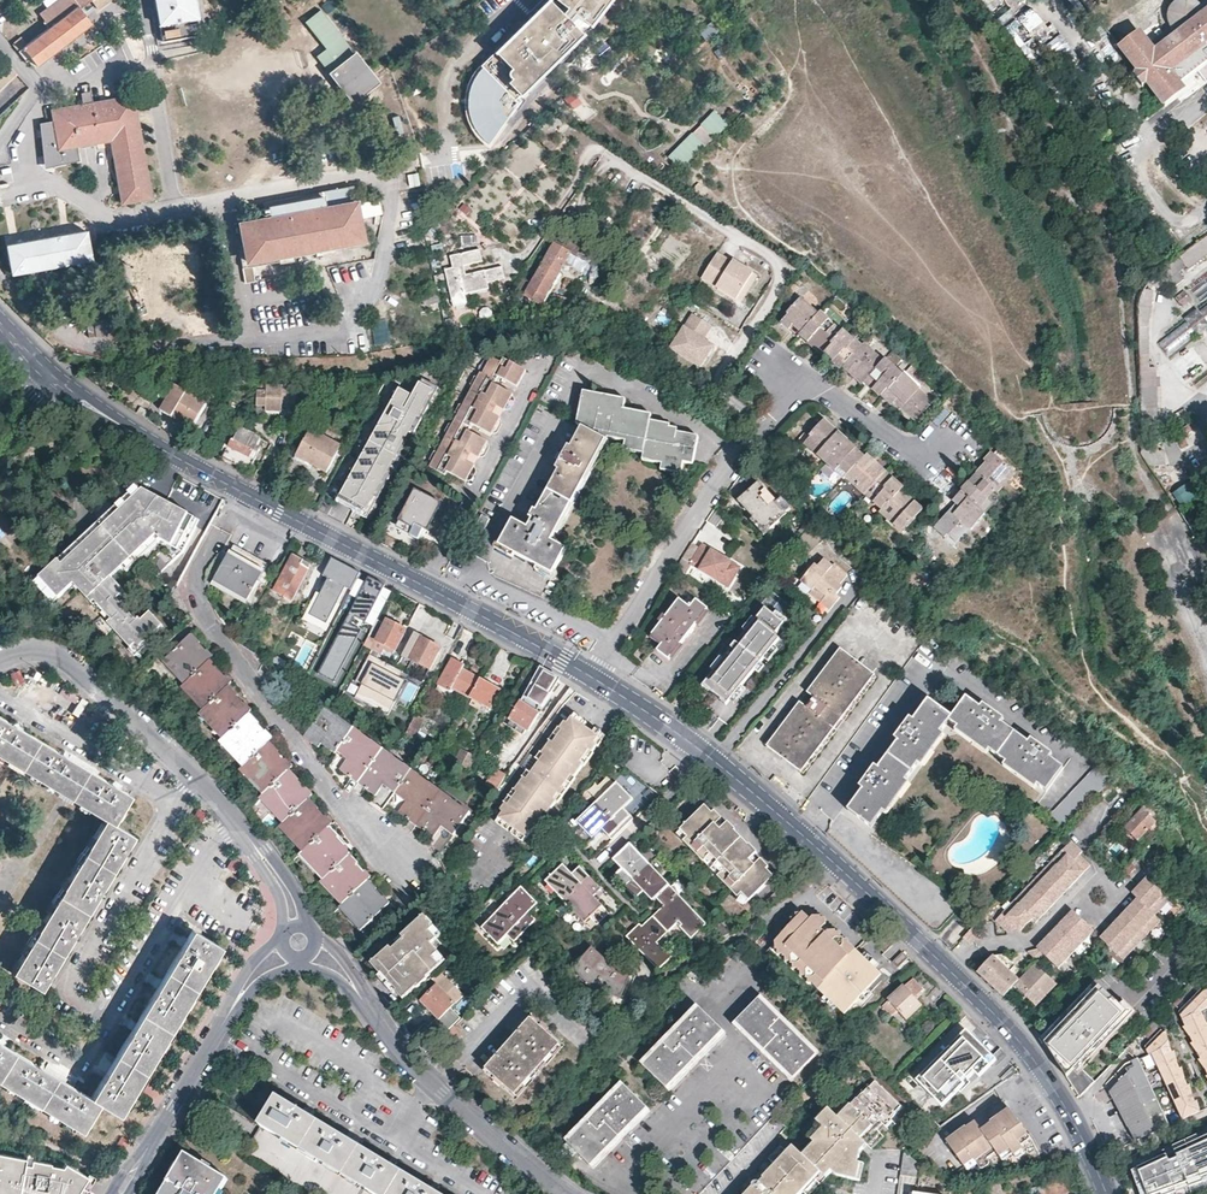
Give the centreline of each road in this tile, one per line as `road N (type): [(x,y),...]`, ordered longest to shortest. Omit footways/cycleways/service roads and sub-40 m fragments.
road 1 (secondary): [(596,682),(768,804),(942,961),(1022,1042),(1107,1193)]
road 2 (secondary): [(47,370),(114,424),(596,682)]
road 3 (residential): [(596,682),(613,641),(736,449),(808,387),(934,461)]
road 4 (residential): [(301,940),(286,888),(195,773),(61,657),(34,650),(0,657)]
road 5 (residential): [(566,1193),(419,1073),(358,990),(301,940)]
road 6 (residential): [(301,940),(243,989),(120,1193)]

